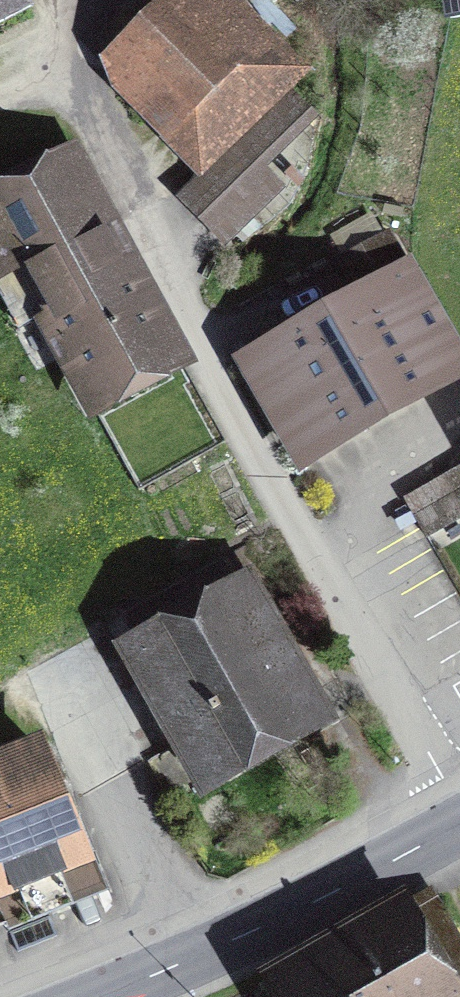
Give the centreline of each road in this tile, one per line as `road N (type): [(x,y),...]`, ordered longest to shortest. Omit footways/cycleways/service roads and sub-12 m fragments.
road 1 (residential): [(459,818),(198,351),(72,83),(101,0)]
road 2 (tertiary): [(96,996),(305,904),(459,821)]

